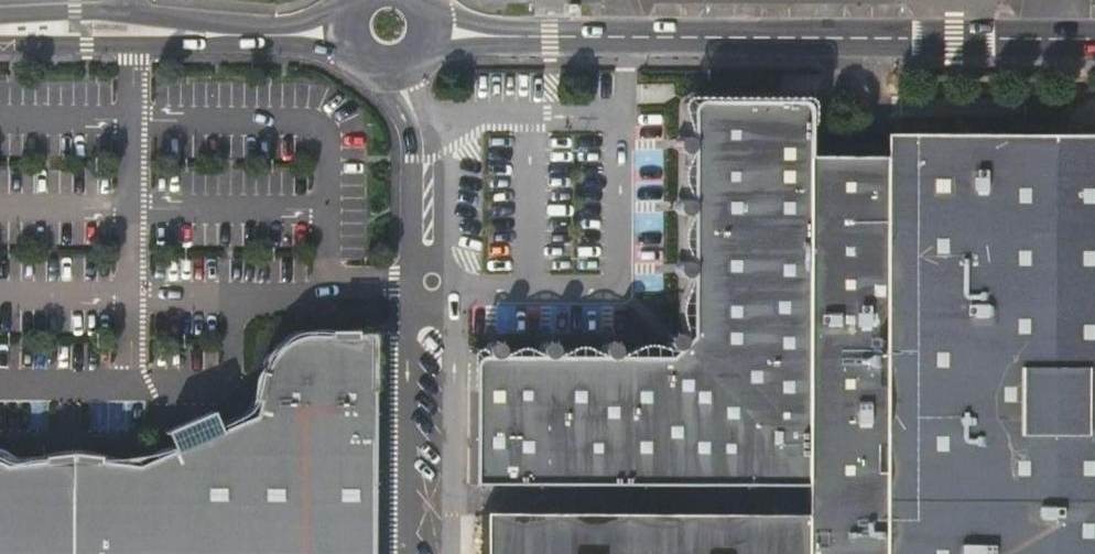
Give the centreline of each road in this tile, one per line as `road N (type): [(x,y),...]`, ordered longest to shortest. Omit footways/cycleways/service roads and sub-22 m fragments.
road 1 (unclassified): [(1094,39),(427,34)]
road 2 (unclassified): [(236,34),(128,12),(0,15)]
road 3 (unclassified): [(0,45),(236,34)]

